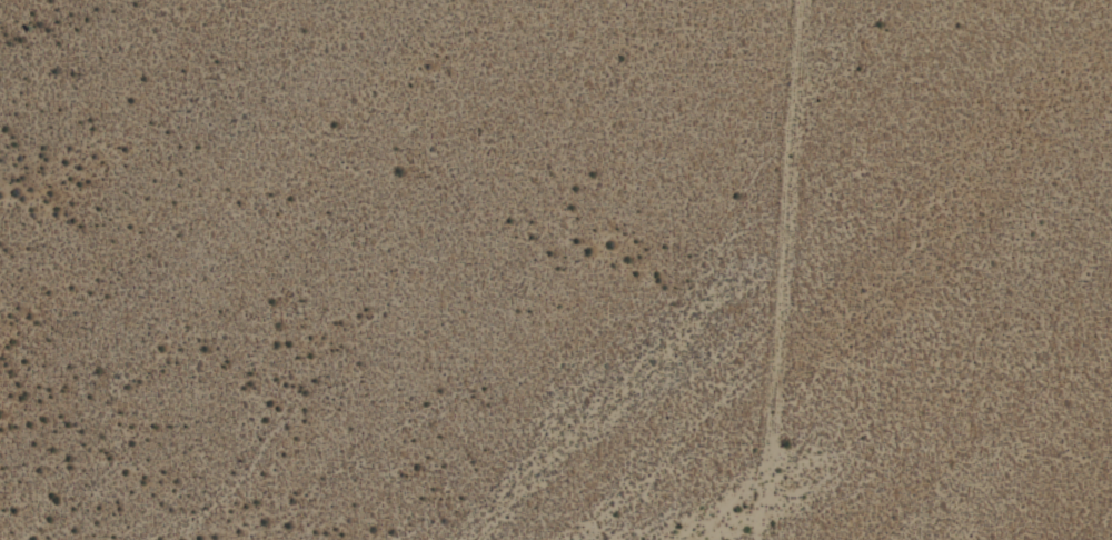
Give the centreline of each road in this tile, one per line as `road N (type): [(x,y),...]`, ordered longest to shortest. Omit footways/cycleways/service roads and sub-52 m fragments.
road 1 (track): [(806,0),(777,443)]

